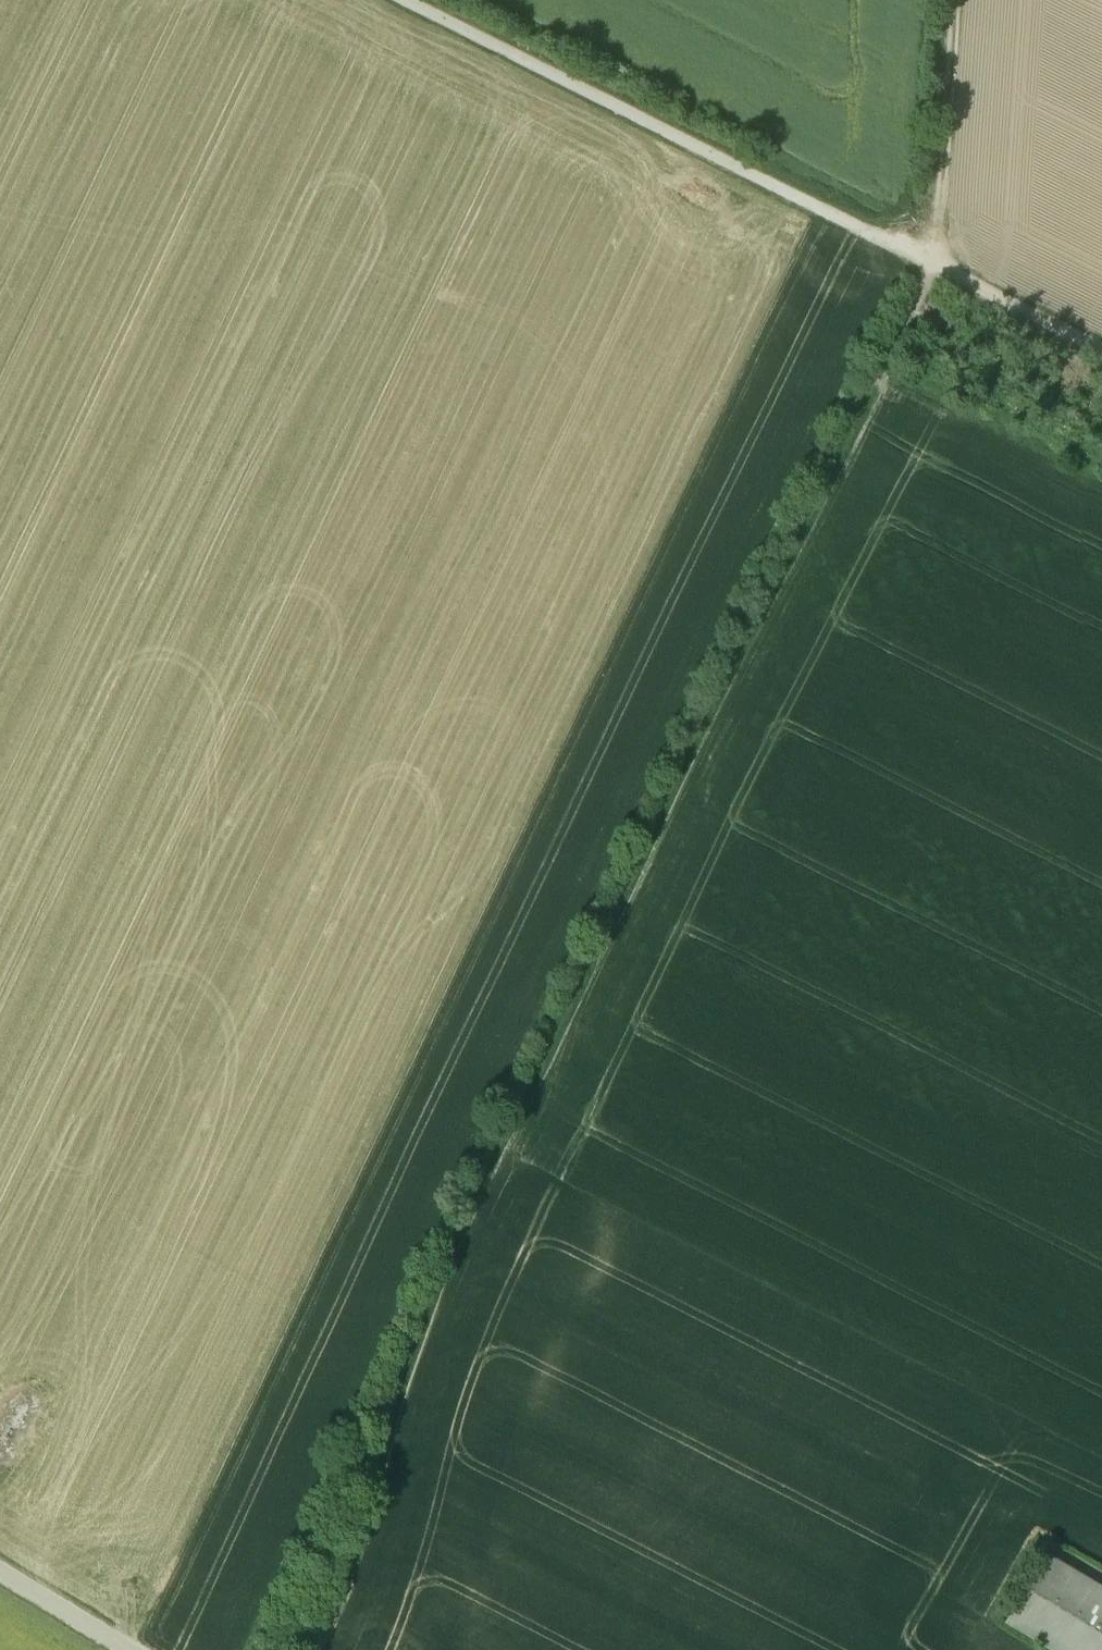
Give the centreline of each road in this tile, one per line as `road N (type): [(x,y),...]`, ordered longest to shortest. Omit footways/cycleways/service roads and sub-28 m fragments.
road 1 (track): [(955,0),(926,276),(717,754),(574,1003),(427,1323),(347,1600),(321,1649)]
road 2 (track): [(1101,344),(416,0)]
road 3 (unclassified): [(126,1649),(0,1577)]

